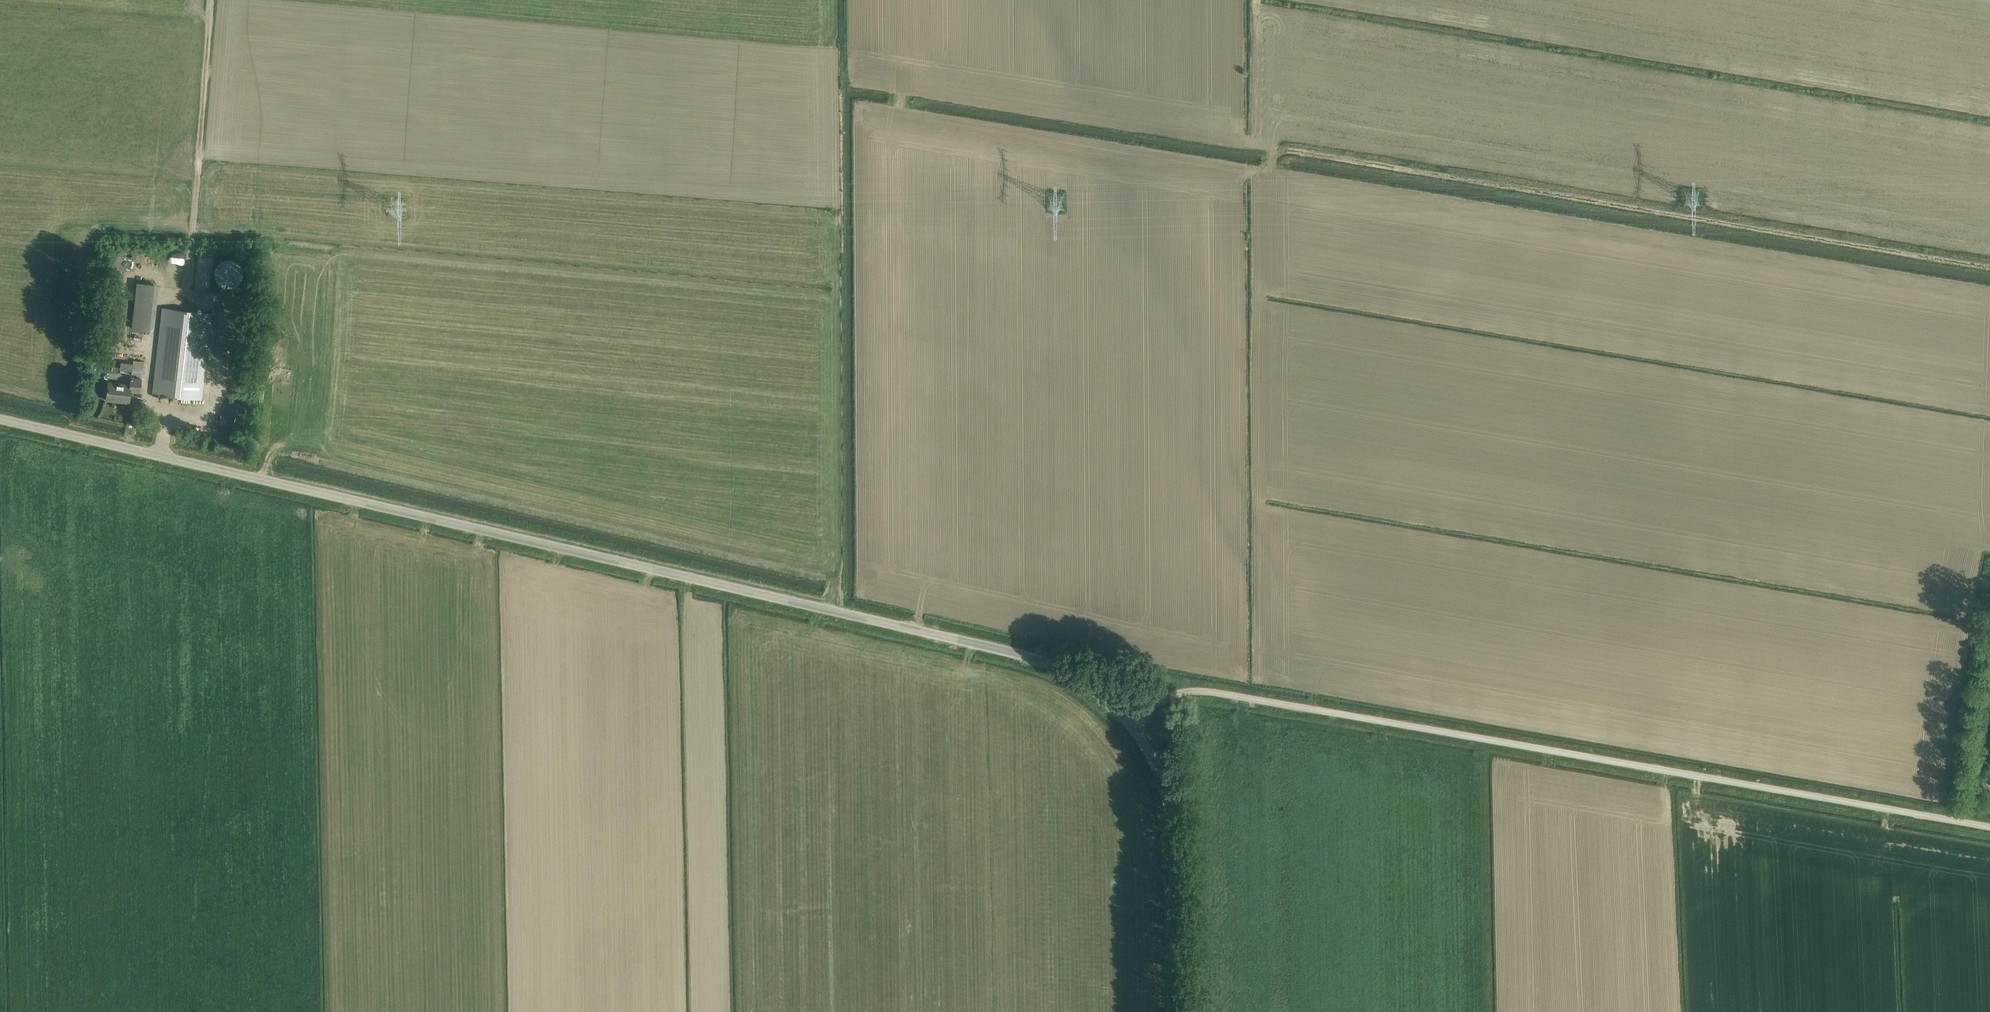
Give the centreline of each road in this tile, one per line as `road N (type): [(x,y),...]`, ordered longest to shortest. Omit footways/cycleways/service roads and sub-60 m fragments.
road 1 (unclassified): [(1128,720),(1083,681),(1041,660),(0,419)]
road 2 (unclassified): [(1989,826),(1217,692),(1184,692),(1128,720)]
road 3 (unclassified): [(1178,1011),(1173,823),(1153,759),(1128,720)]

